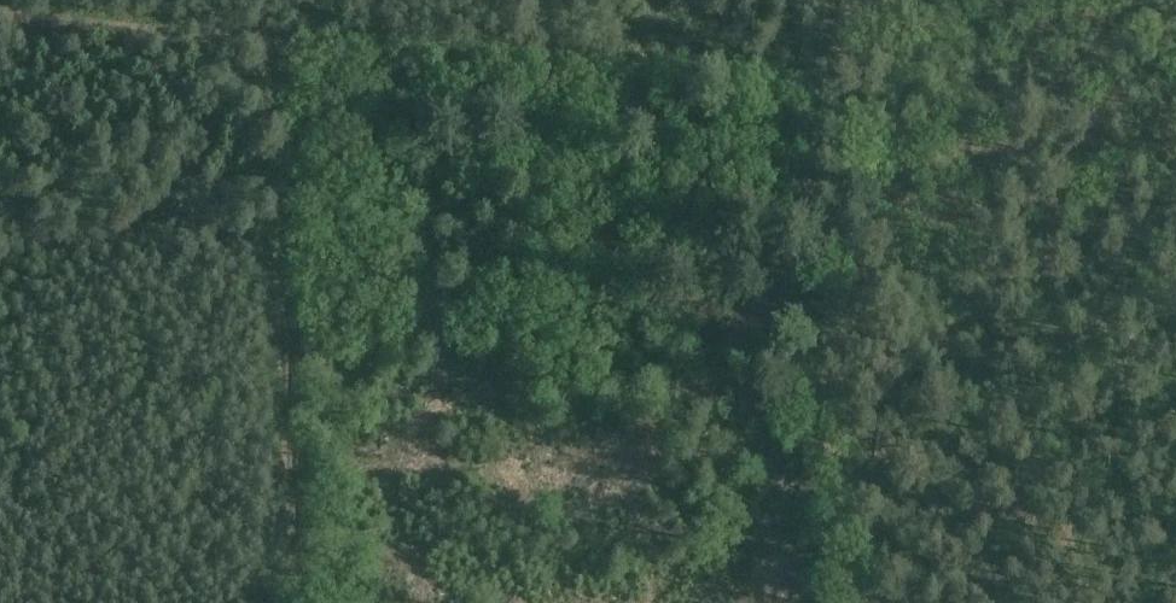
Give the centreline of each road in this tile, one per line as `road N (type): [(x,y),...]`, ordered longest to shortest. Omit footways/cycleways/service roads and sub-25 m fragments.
road 1 (track): [(878,0),(844,200),(882,602)]

